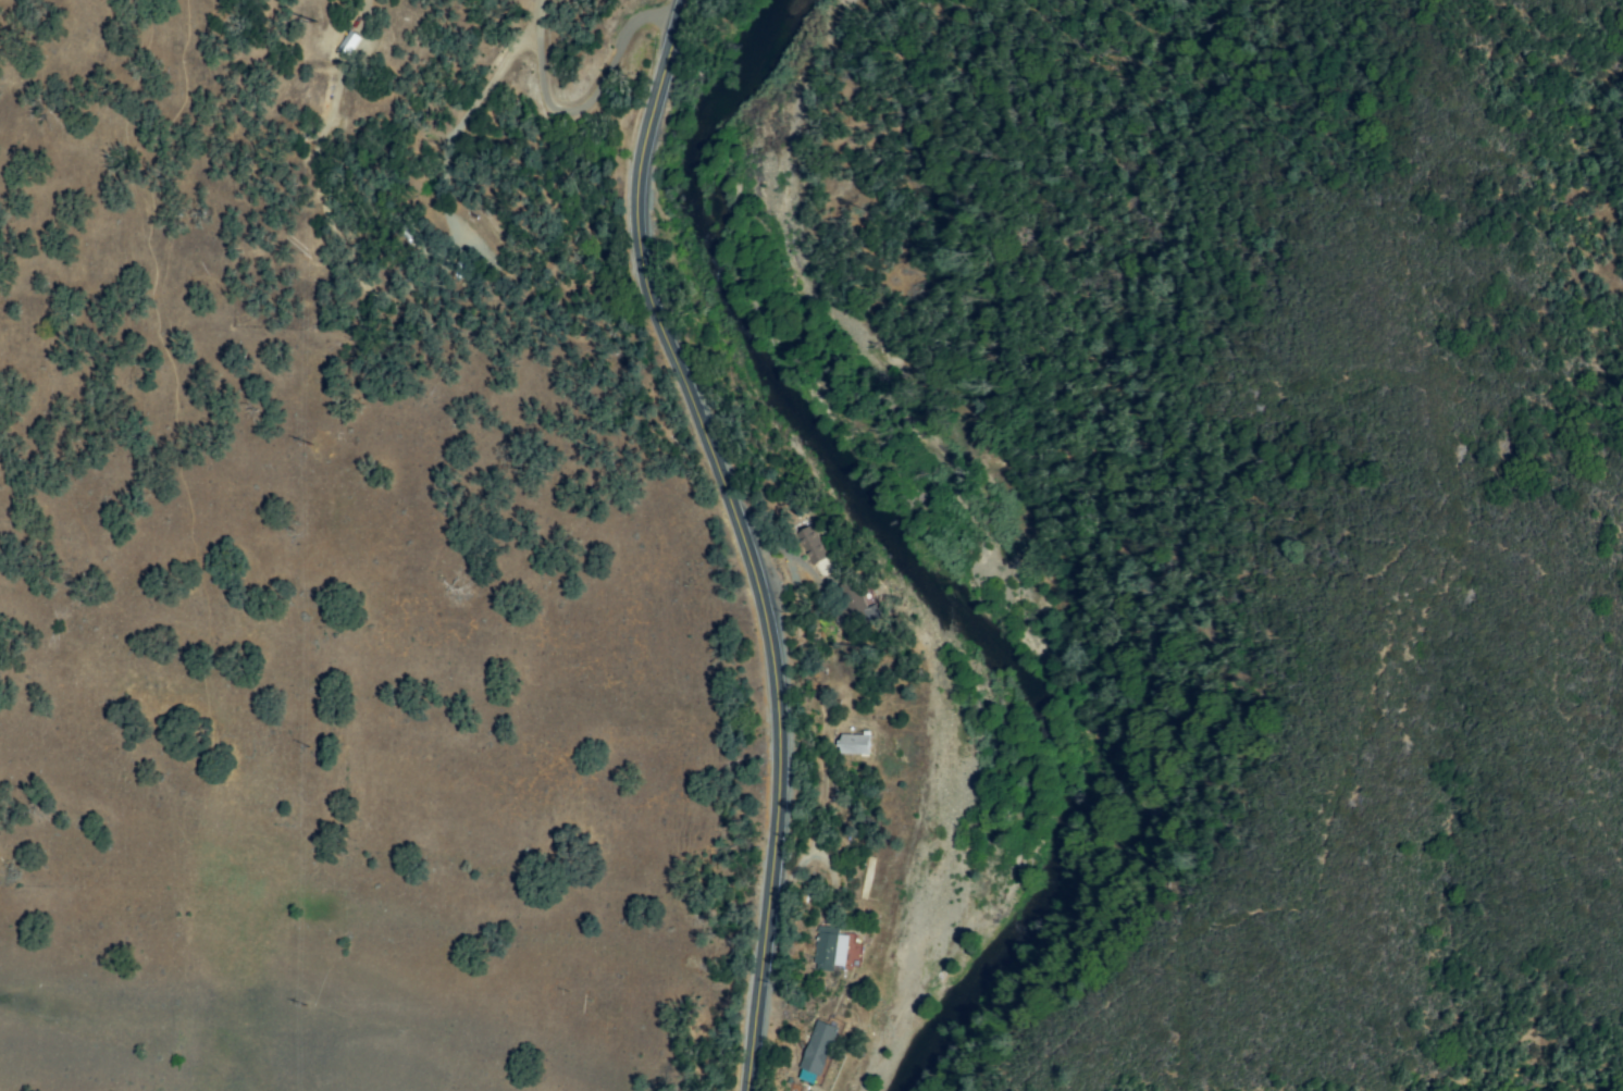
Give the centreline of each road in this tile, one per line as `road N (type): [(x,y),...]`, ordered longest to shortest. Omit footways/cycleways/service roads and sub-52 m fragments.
road 1 (primary): [(747,1090),(779,802),(771,655),(747,558),(636,262),(636,177),(685,0)]

